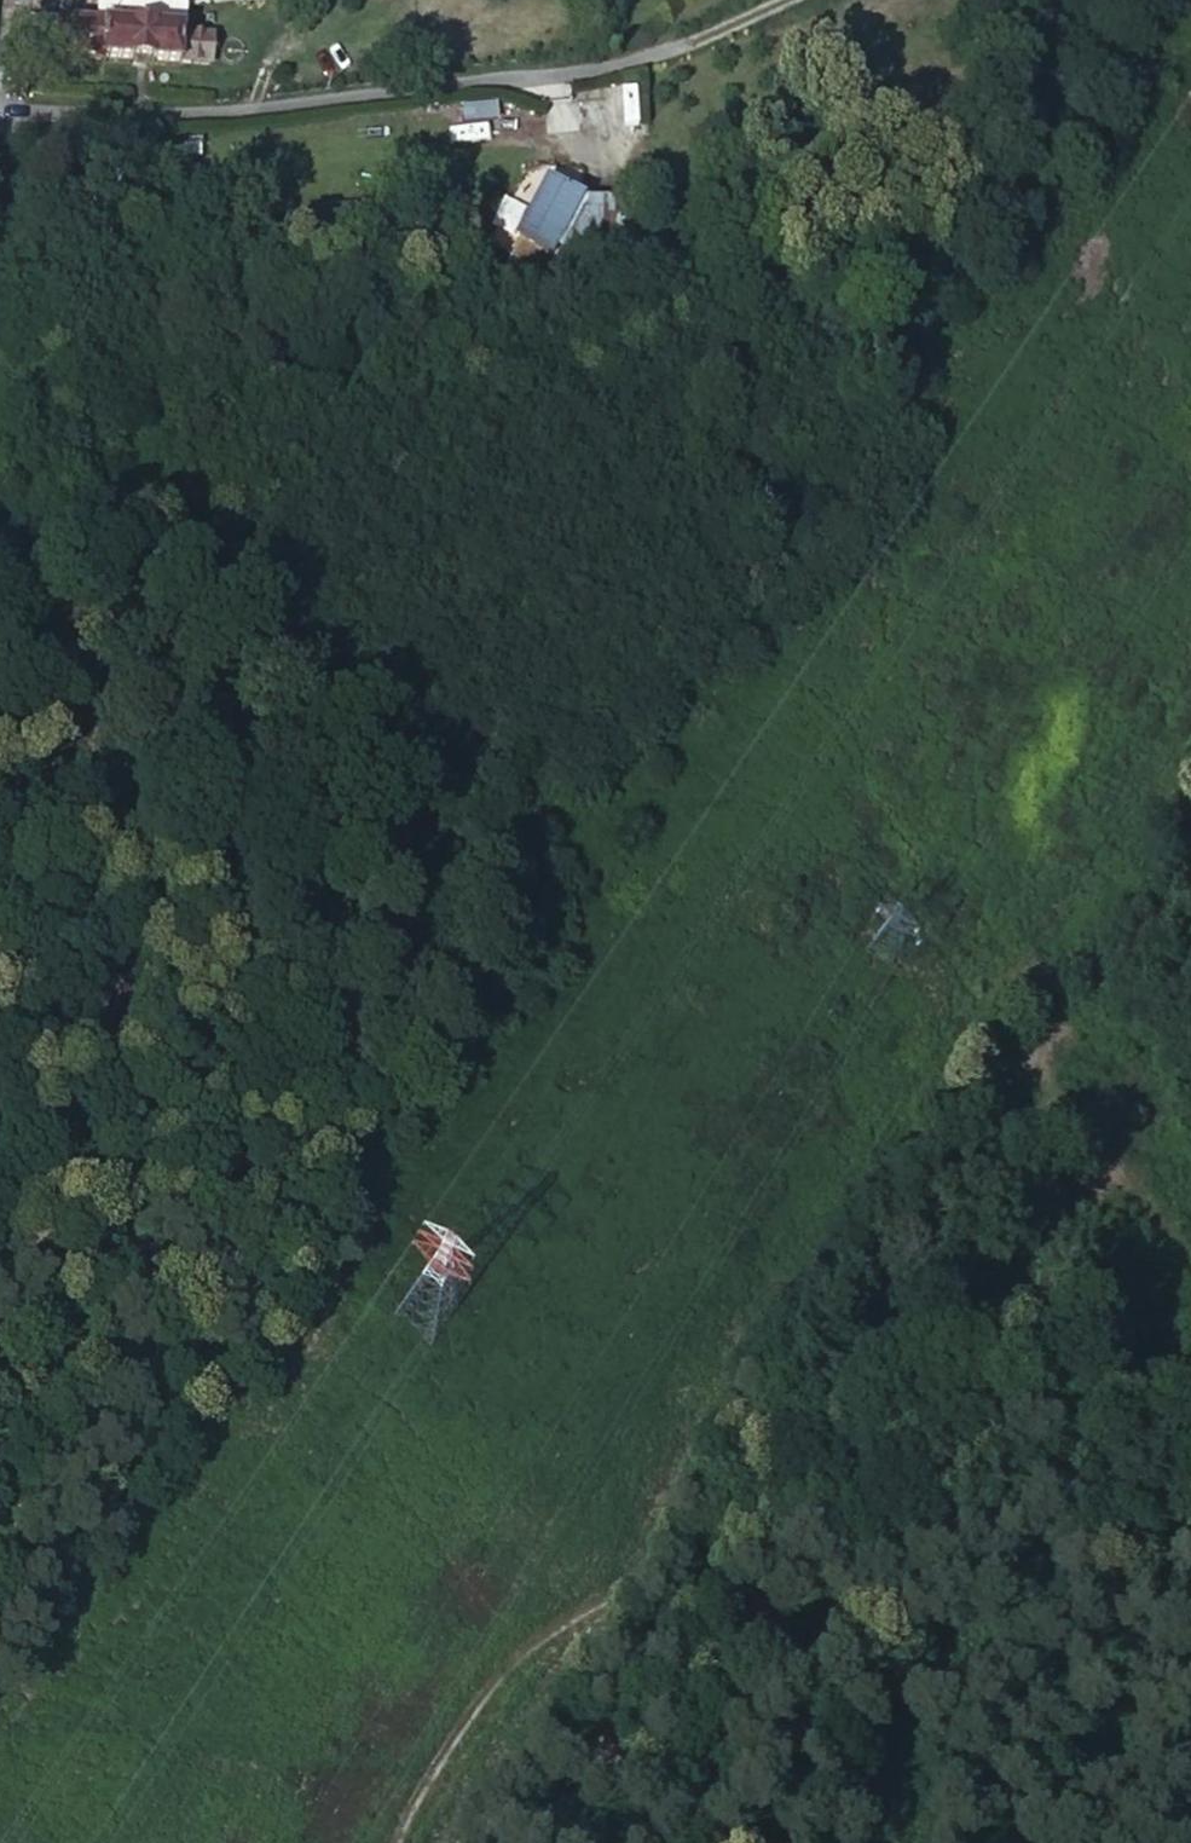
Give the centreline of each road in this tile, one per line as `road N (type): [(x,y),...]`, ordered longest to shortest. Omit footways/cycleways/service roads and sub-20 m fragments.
road 1 (track): [(394,1842),(475,1700),(595,1595),(687,1593),(1190,1527)]
road 2 (unclassified): [(0,106),(182,113),(478,74),(564,73),(697,39),(780,0)]

